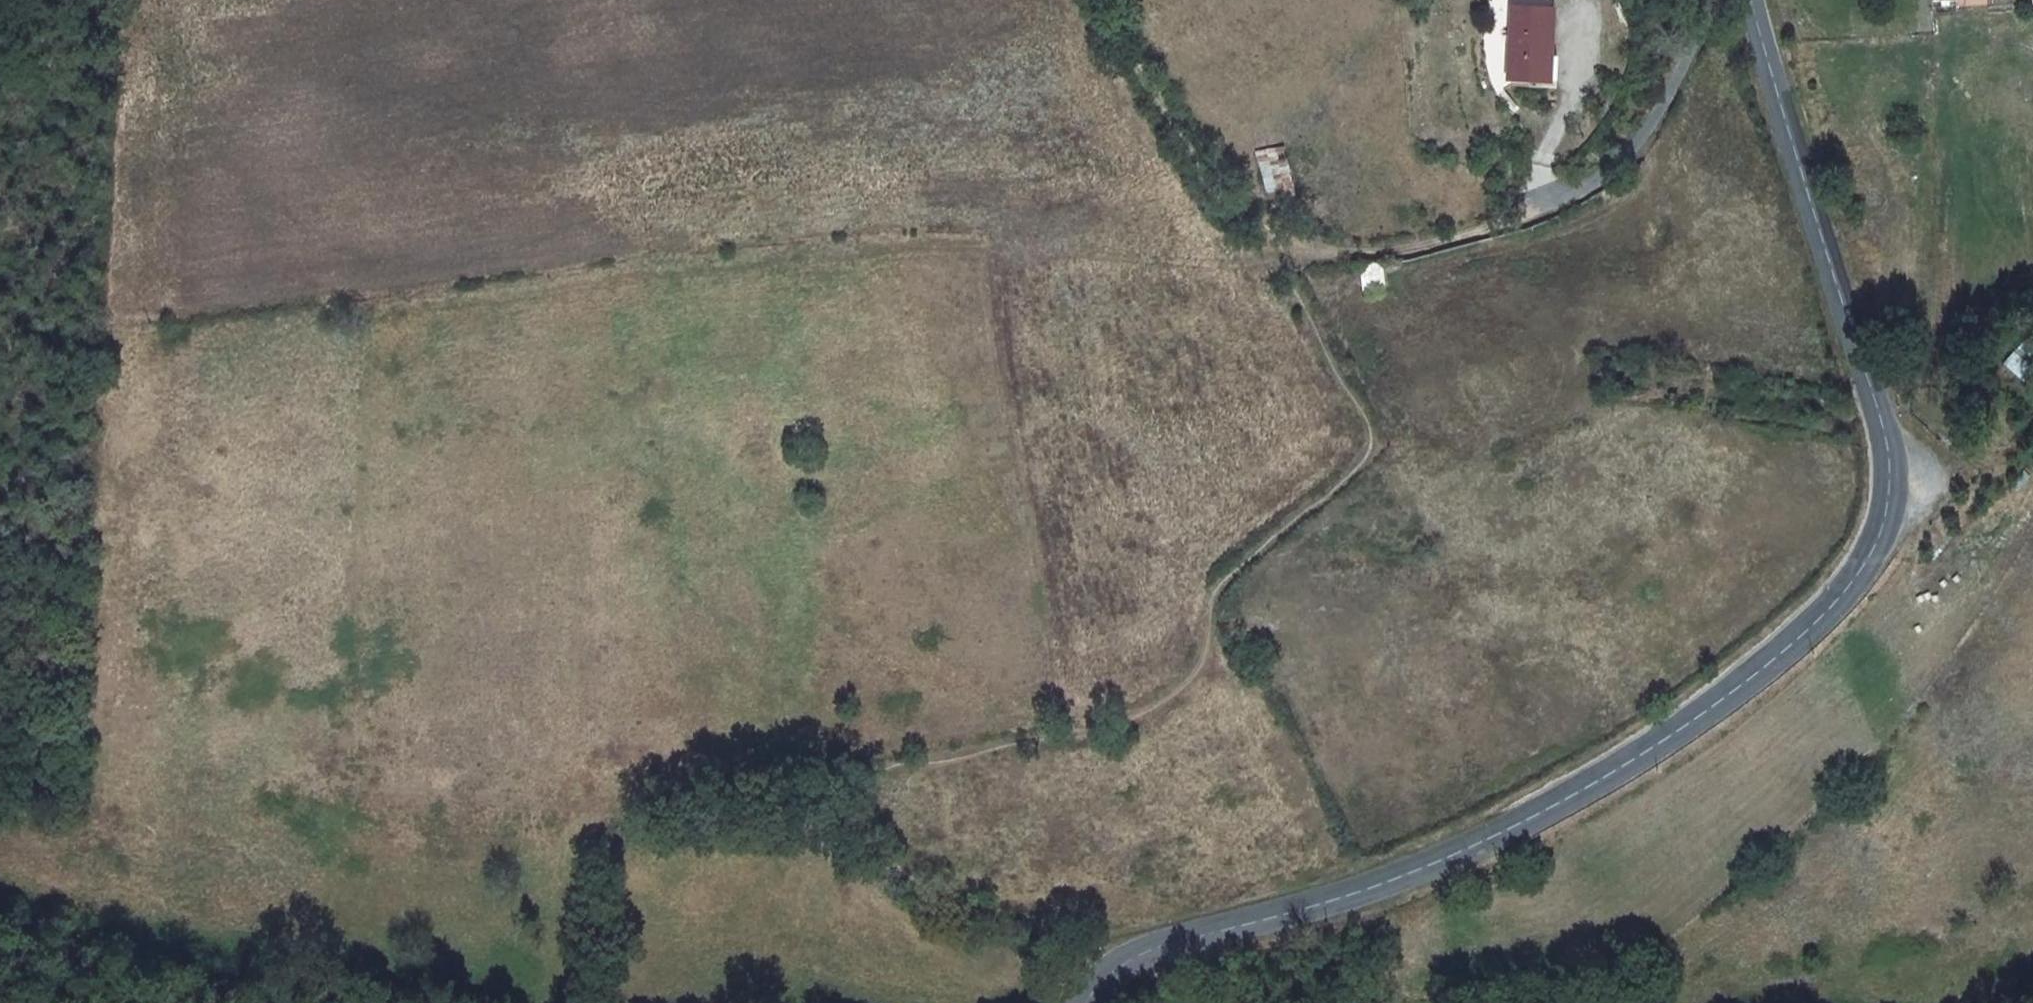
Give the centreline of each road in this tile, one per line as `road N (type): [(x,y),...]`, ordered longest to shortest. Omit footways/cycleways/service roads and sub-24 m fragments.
road 1 (tertiary): [(1082,1002),(1139,952),(1379,886),(1498,834),(1681,731),(1842,596),(1873,556),(1893,506),(1888,457),(1747,0)]
road 2 (track): [(399,1002),(107,952),(0,917)]
road 3 (residential): [(1506,222),(1605,175),(1647,129),(1706,0)]

